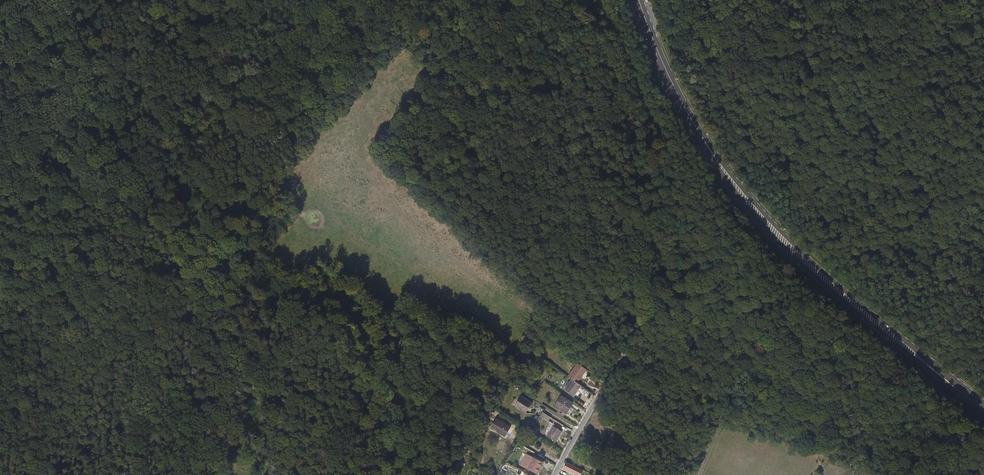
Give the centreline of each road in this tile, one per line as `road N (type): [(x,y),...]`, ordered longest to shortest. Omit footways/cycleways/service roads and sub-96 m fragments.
road 1 (primary): [(635,0),(673,90),(765,223),(834,294),(983,412)]
road 2 (track): [(65,0),(116,140),(275,413),(289,474)]
road 3 (track): [(599,0),(673,148),(665,240),(623,350),(587,415)]

